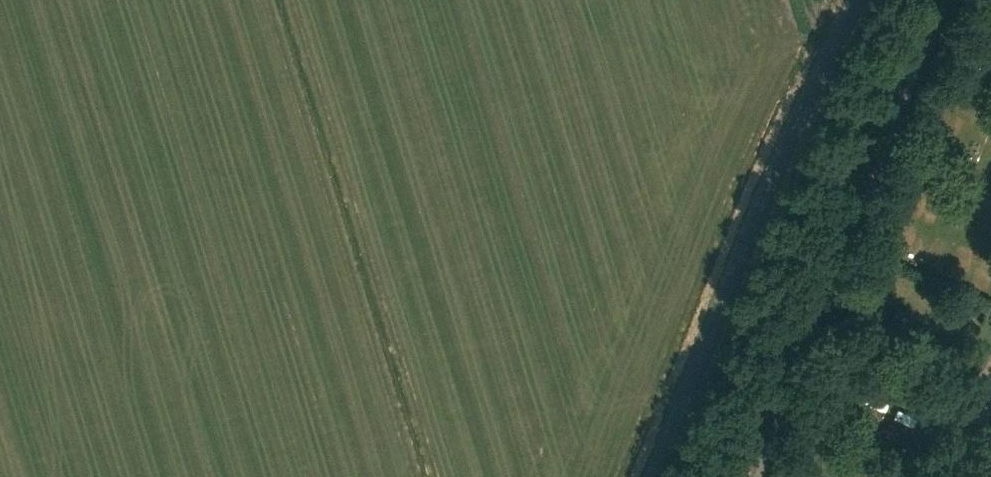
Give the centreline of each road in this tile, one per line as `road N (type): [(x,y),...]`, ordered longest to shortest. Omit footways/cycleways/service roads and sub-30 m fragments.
road 1 (unclassified): [(653,476),(786,148),(858,0)]

